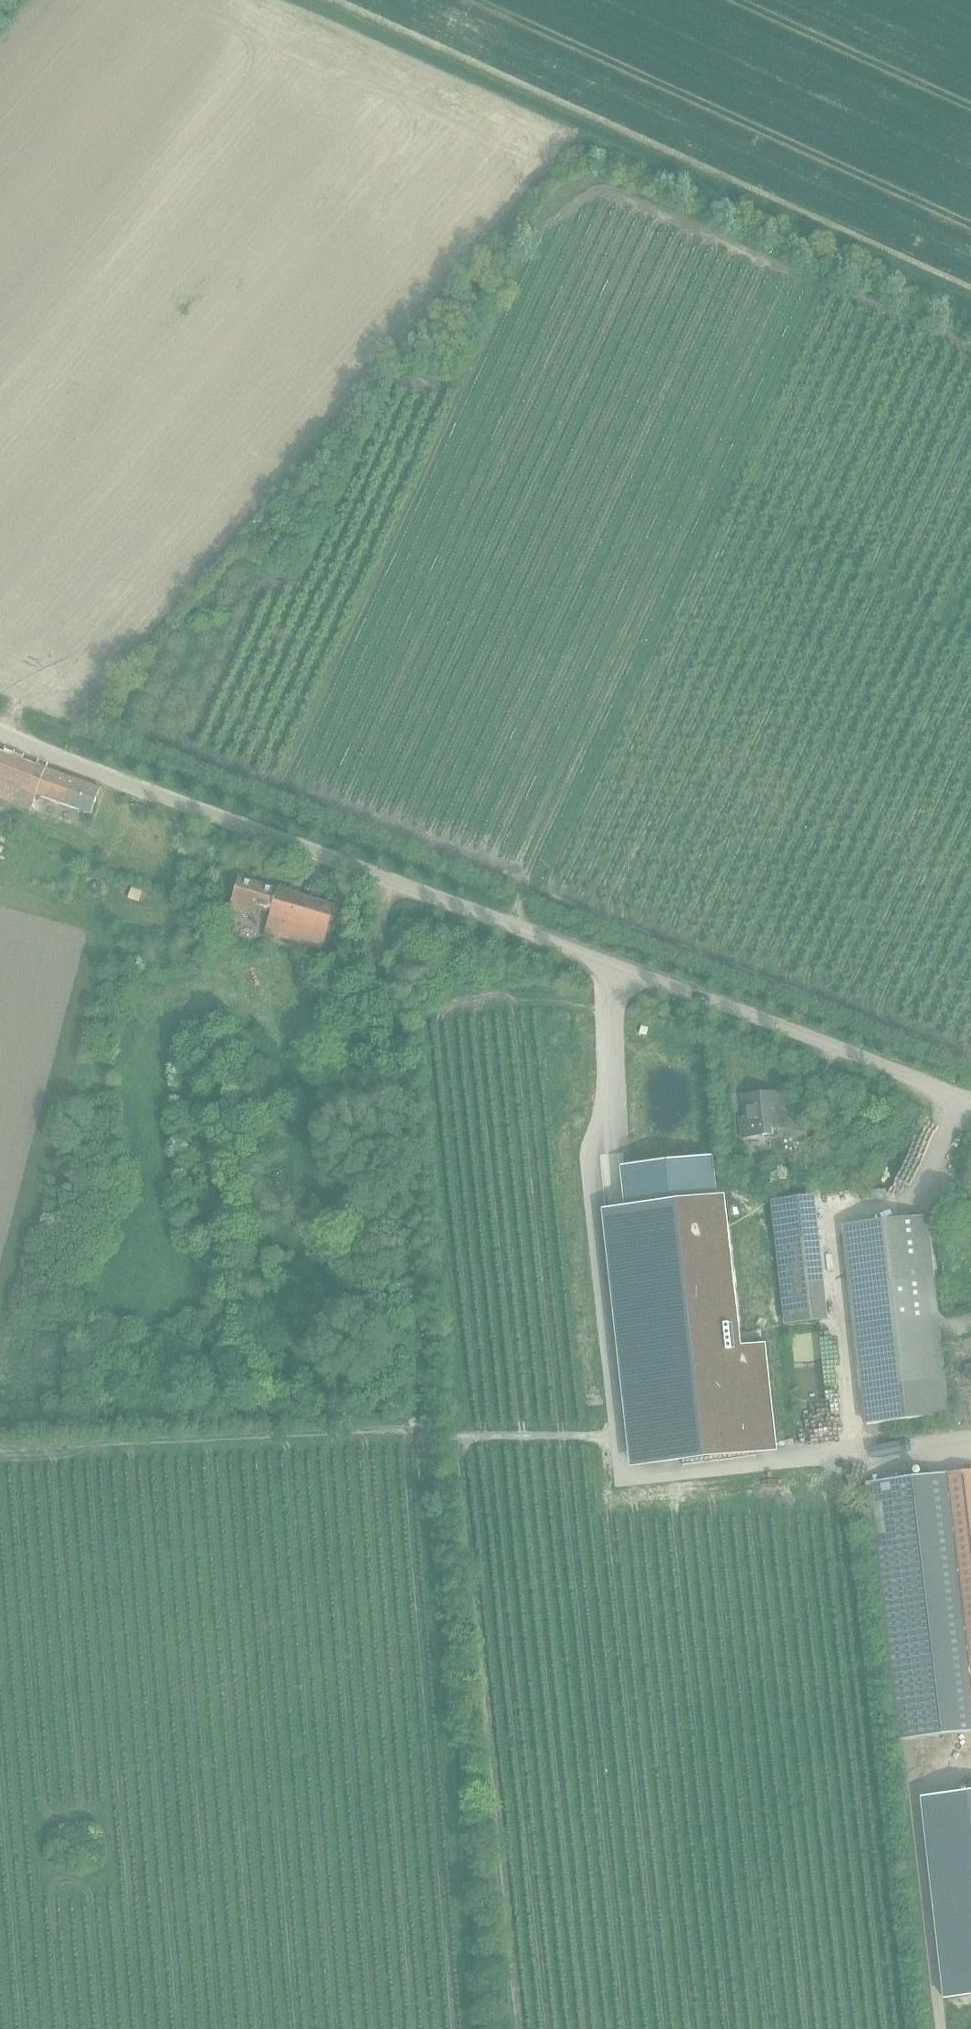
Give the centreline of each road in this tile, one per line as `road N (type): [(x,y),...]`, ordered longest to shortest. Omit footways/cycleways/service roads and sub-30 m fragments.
road 1 (unclassified): [(970,1101),(0,734)]
road 2 (track): [(412,1409),(421,1391),(387,879)]

